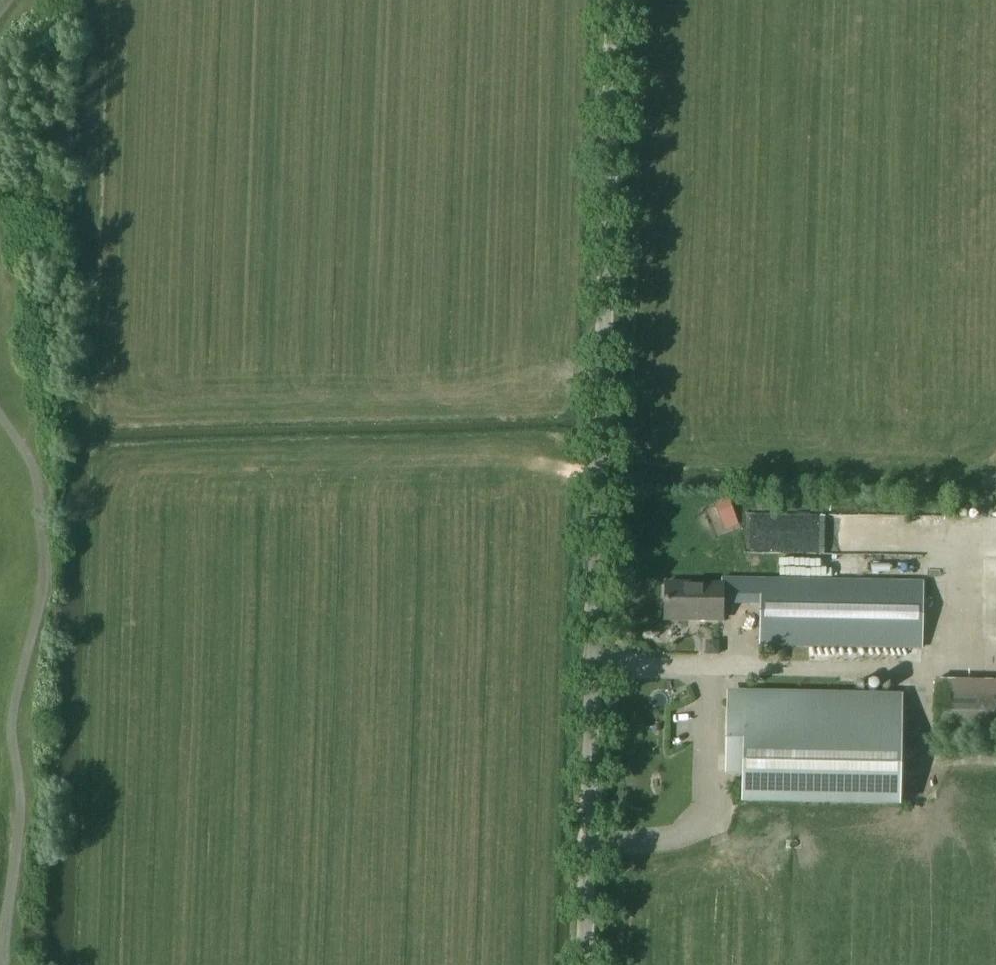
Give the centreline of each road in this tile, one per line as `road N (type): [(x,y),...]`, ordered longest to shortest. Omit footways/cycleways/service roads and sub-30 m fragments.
road 1 (unclassified): [(585,964),(616,0)]

